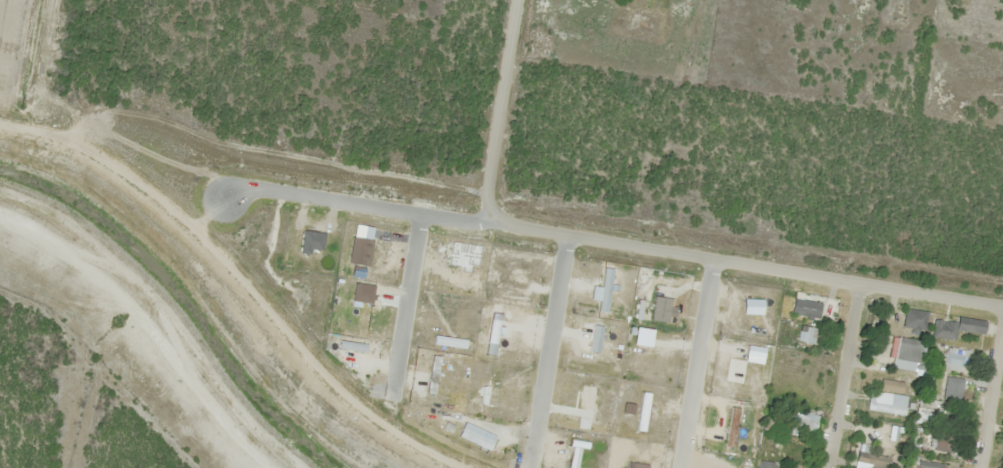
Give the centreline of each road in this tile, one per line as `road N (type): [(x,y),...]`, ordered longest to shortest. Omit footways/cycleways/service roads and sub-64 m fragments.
road 1 (residential): [(1002,309),(241,188),(219,202)]
road 2 (track): [(51,0),(42,101),(174,114),(218,136),(489,188)]
road 3 (residential): [(566,237),(530,467)]
road 4 (residential): [(518,0),(483,224)]
road 5 (residential): [(712,261),(677,467)]
road 6 (residential): [(421,215),(390,397)]
road 7 (residential): [(831,467),(860,285)]
road 8 (residential): [(979,467),(1002,315)]

